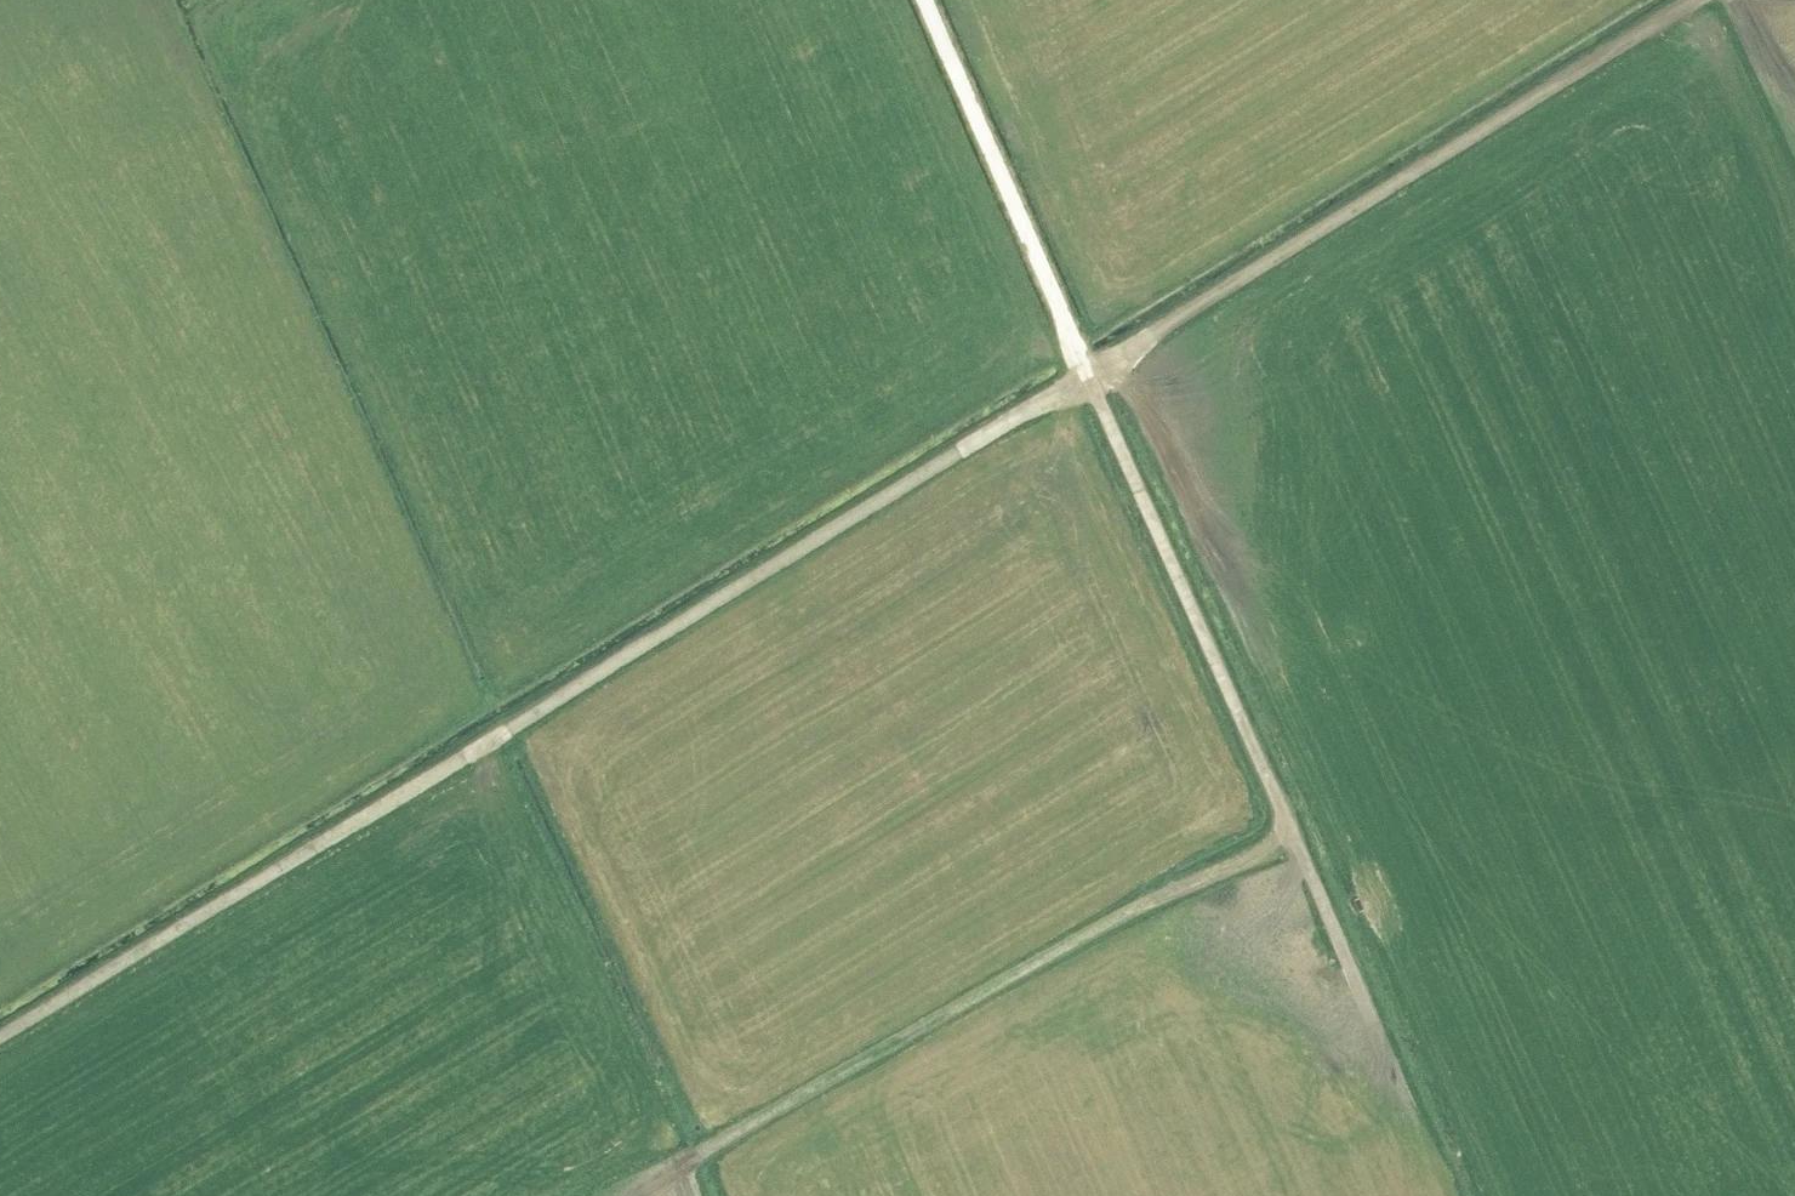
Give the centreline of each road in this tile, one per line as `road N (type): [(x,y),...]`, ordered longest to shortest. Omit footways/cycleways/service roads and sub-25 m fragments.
road 1 (track): [(0,1048),(1086,371),(1701,0)]
road 2 (track): [(927,0),(1374,1027)]
road 3 (track): [(695,1161),(1289,833)]

